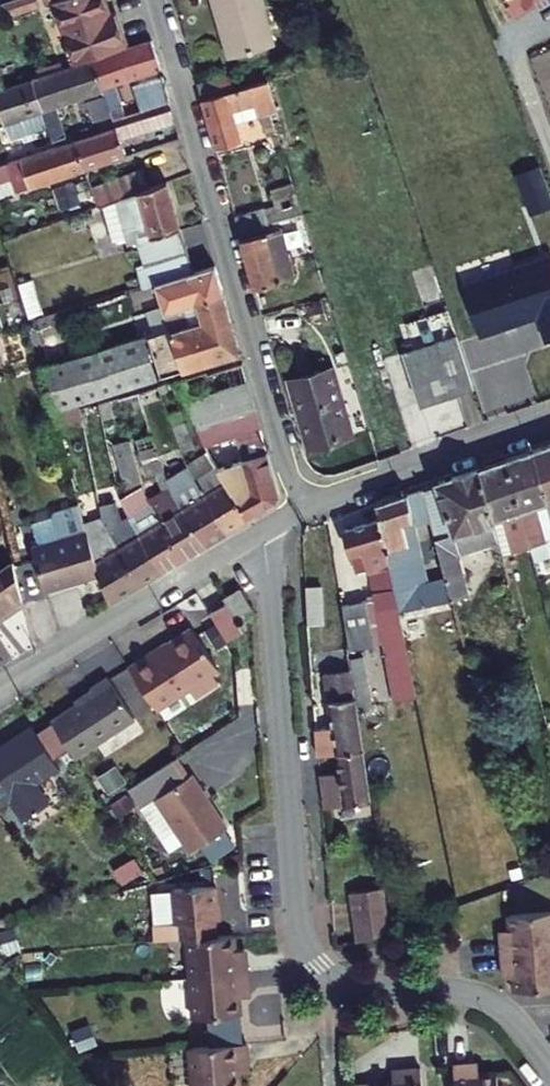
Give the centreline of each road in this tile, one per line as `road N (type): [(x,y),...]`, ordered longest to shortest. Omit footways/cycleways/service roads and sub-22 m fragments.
road 1 (residential): [(306,510),(265,399),(157,0)]
road 2 (residential): [(264,532),(299,929),(324,970)]
road 3 (residential): [(264,532),(0,688)]
road 4 (residential): [(549,419),(306,510)]
road 5 (residential): [(324,970),(489,1000),(517,1020),(549,1065)]

